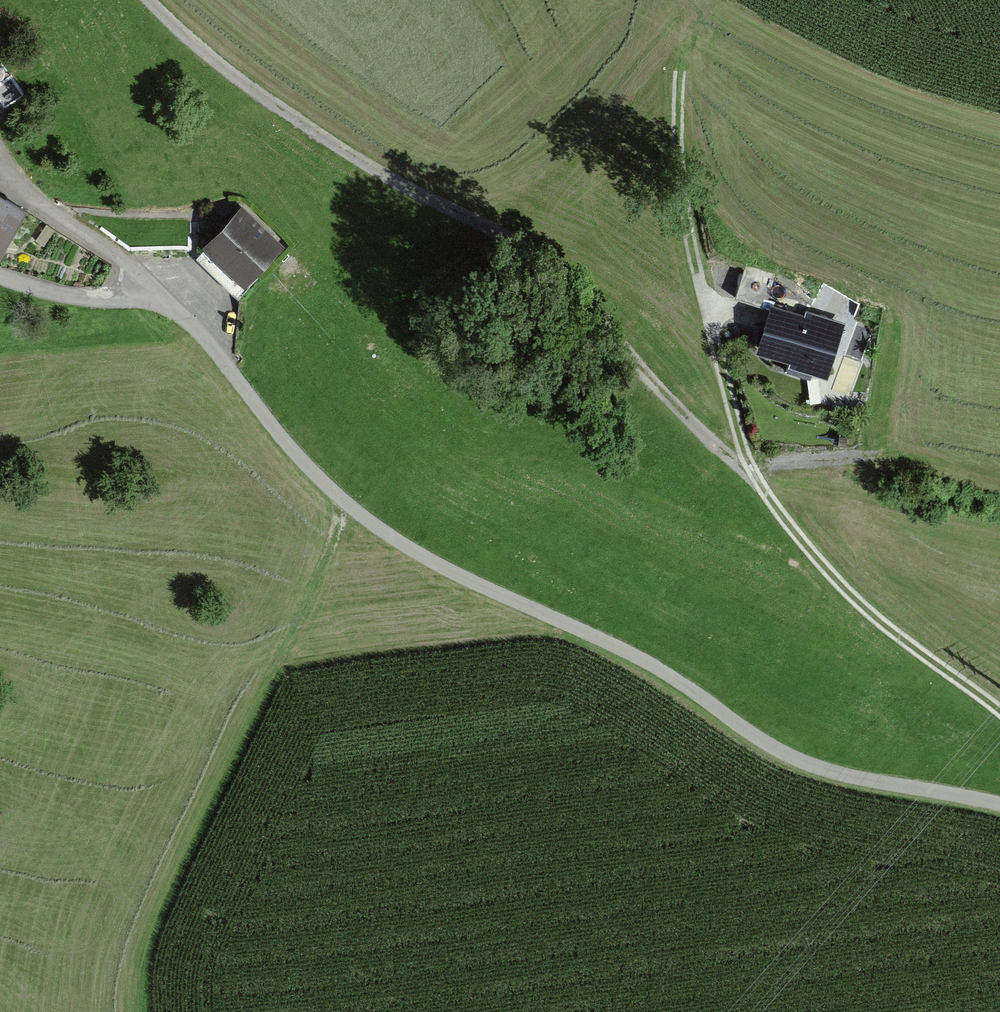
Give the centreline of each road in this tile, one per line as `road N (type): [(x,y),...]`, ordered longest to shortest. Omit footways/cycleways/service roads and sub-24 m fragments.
road 1 (residential): [(999,804),(838,773),(791,754),(671,675),(473,582),(353,513),(187,319),(147,303),(70,297),(0,276)]
road 2 (track): [(757,479),(542,268),(234,72),(152,0)]
road 3 (track): [(353,513),(198,846),(134,1006)]
road 4 (track): [(680,73),(677,140),(690,247),(757,479)]
road 5 (track): [(999,711),(840,584),(757,479)]

